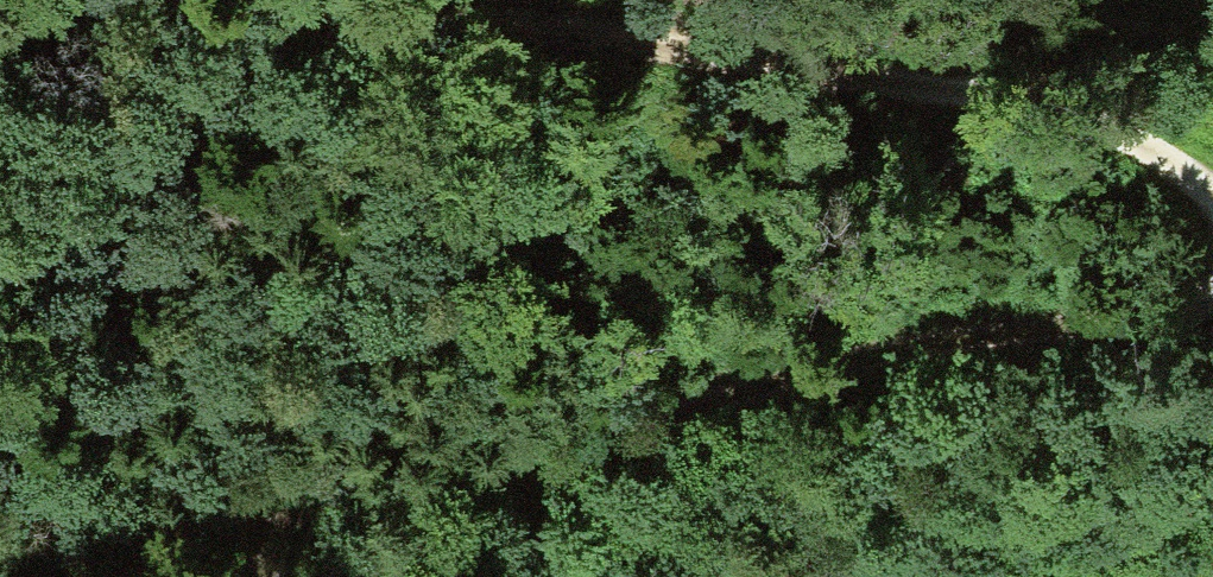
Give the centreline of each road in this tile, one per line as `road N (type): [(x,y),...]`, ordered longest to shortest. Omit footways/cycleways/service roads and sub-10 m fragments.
road 1 (track): [(0,567),(138,554),(574,454),(860,372),(1212,314)]
road 2 (track): [(444,0),(695,36),(934,85),(1103,144),(1204,187),(1212,199)]
road 3 (track): [(0,10),(306,0)]

